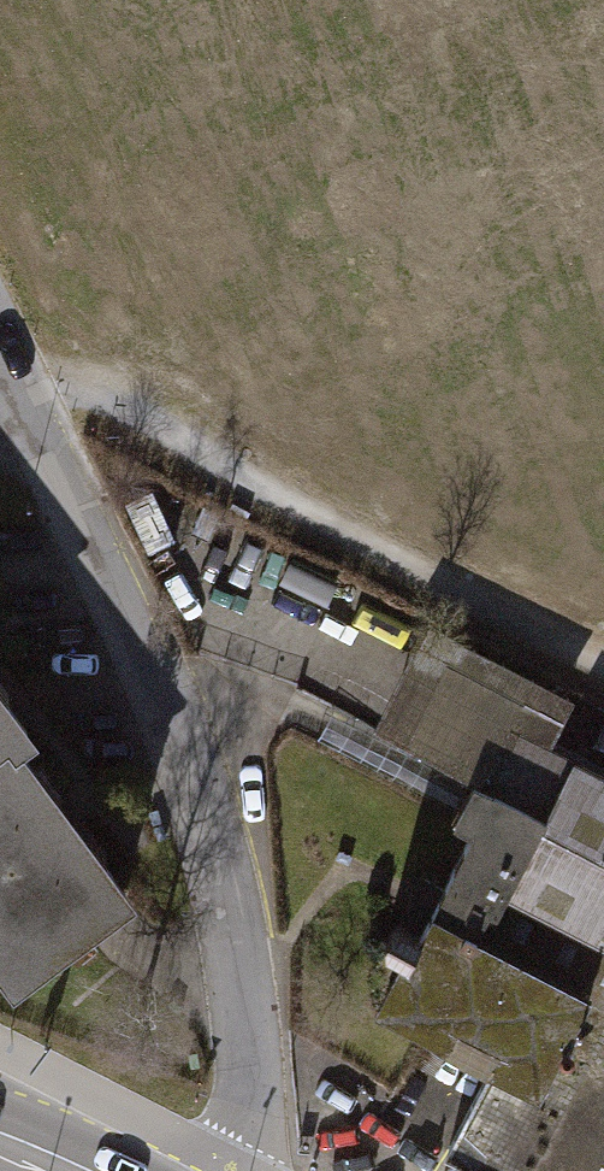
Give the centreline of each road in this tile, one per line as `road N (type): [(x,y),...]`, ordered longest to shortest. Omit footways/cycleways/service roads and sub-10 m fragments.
road 1 (residential): [(217,1170),(248,1096),(254,1025),(212,846),(145,670),(0,354)]
road 2 (track): [(0,352),(603,657)]

